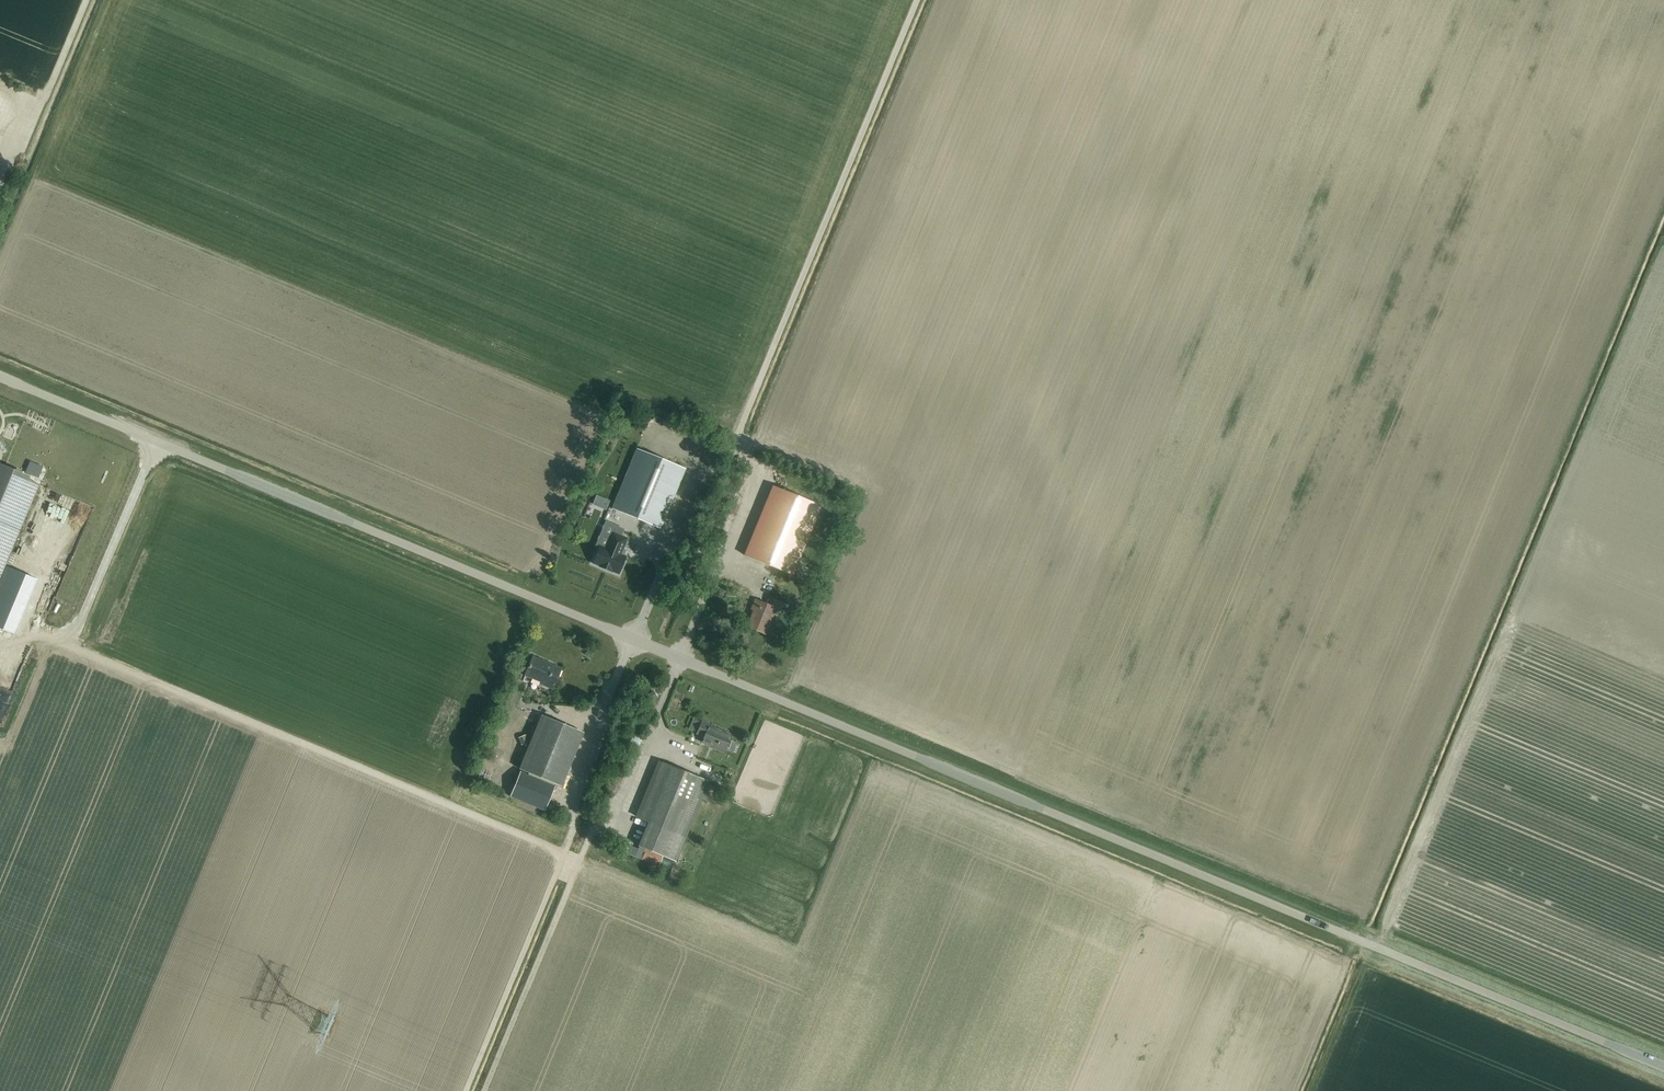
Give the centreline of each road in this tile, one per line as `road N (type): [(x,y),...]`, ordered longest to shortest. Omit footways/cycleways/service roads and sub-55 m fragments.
road 1 (unclassified): [(1663,1061),(1224,873),(0,376)]

